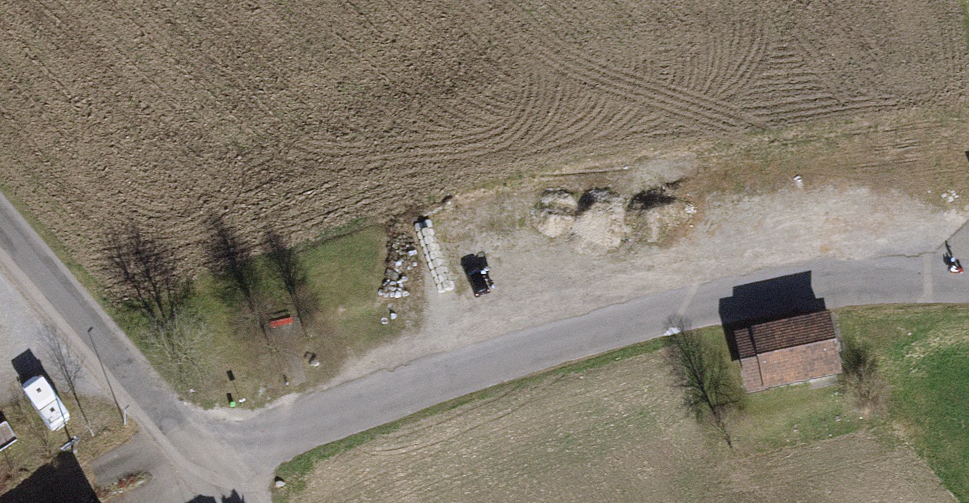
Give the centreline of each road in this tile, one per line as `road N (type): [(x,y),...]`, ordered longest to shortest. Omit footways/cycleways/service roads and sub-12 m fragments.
road 1 (residential): [(968,284),(813,288),(601,330),(389,395),(221,471)]
road 2 (unclassified): [(221,471),(0,221)]

